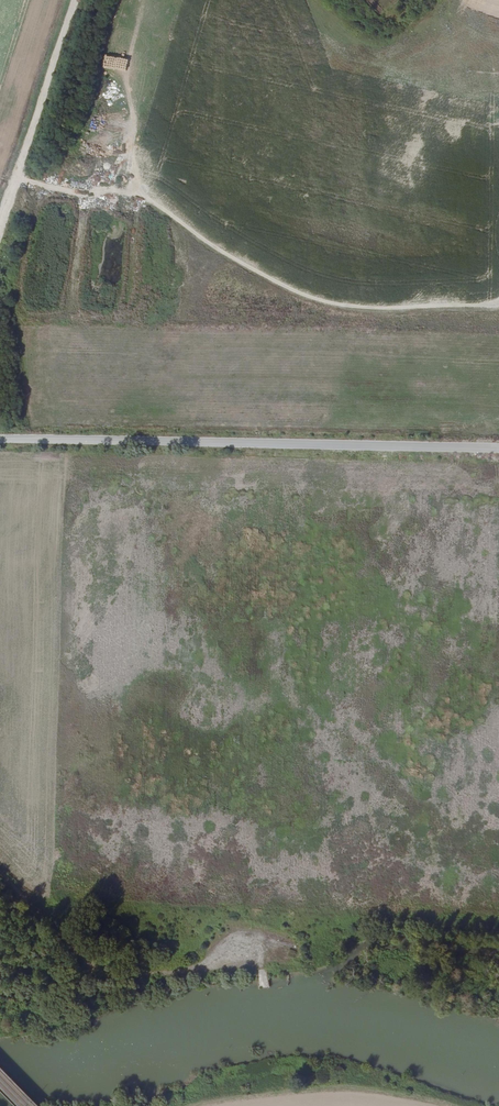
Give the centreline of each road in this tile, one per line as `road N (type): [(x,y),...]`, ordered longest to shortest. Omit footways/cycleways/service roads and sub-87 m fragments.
road 1 (unclassified): [(498,447),(0,438)]
road 2 (track): [(0,871),(110,976),(282,958)]
road 3 (track): [(75,0),(0,229)]

